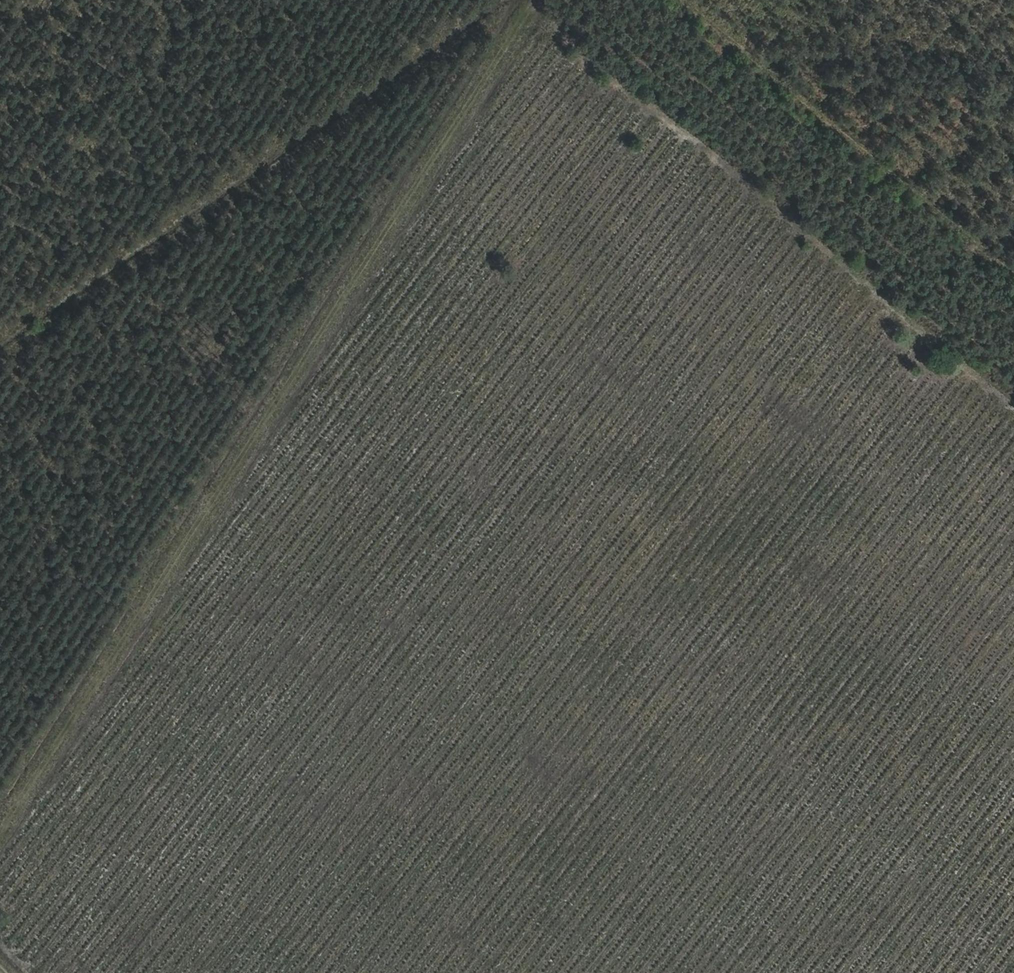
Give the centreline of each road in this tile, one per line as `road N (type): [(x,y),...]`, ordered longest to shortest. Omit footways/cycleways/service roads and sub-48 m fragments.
road 1 (track): [(0,827),(537,2)]
road 2 (track): [(1013,280),(681,0)]

